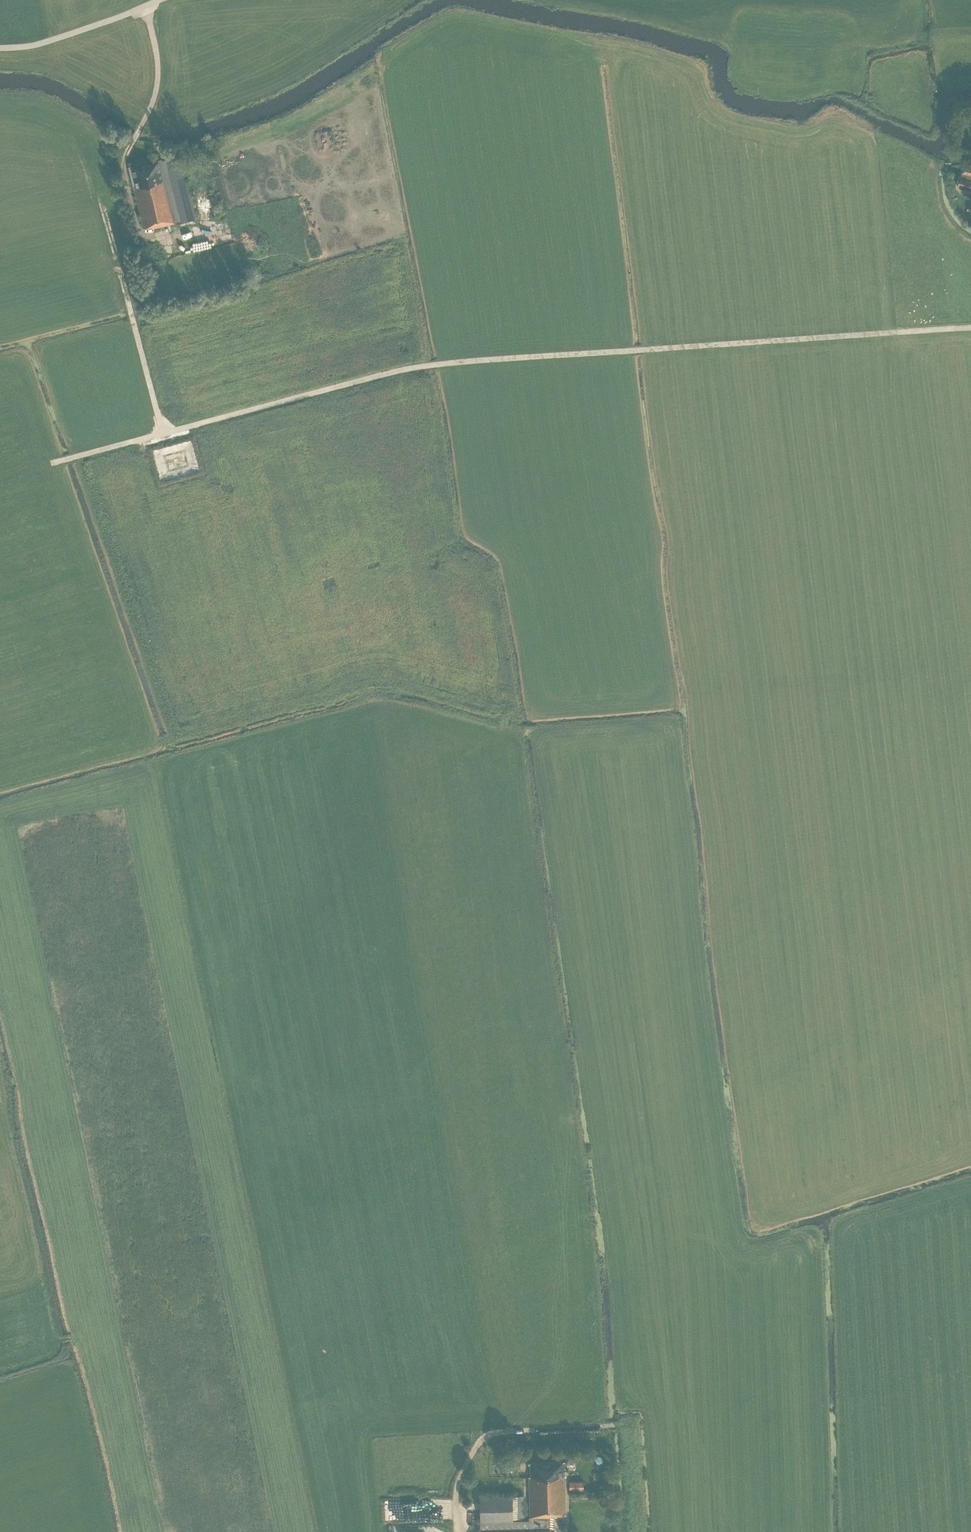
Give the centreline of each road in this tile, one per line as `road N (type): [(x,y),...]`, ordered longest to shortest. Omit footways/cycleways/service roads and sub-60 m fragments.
road 1 (unclassified): [(0,47),(40,44),(159,0)]

